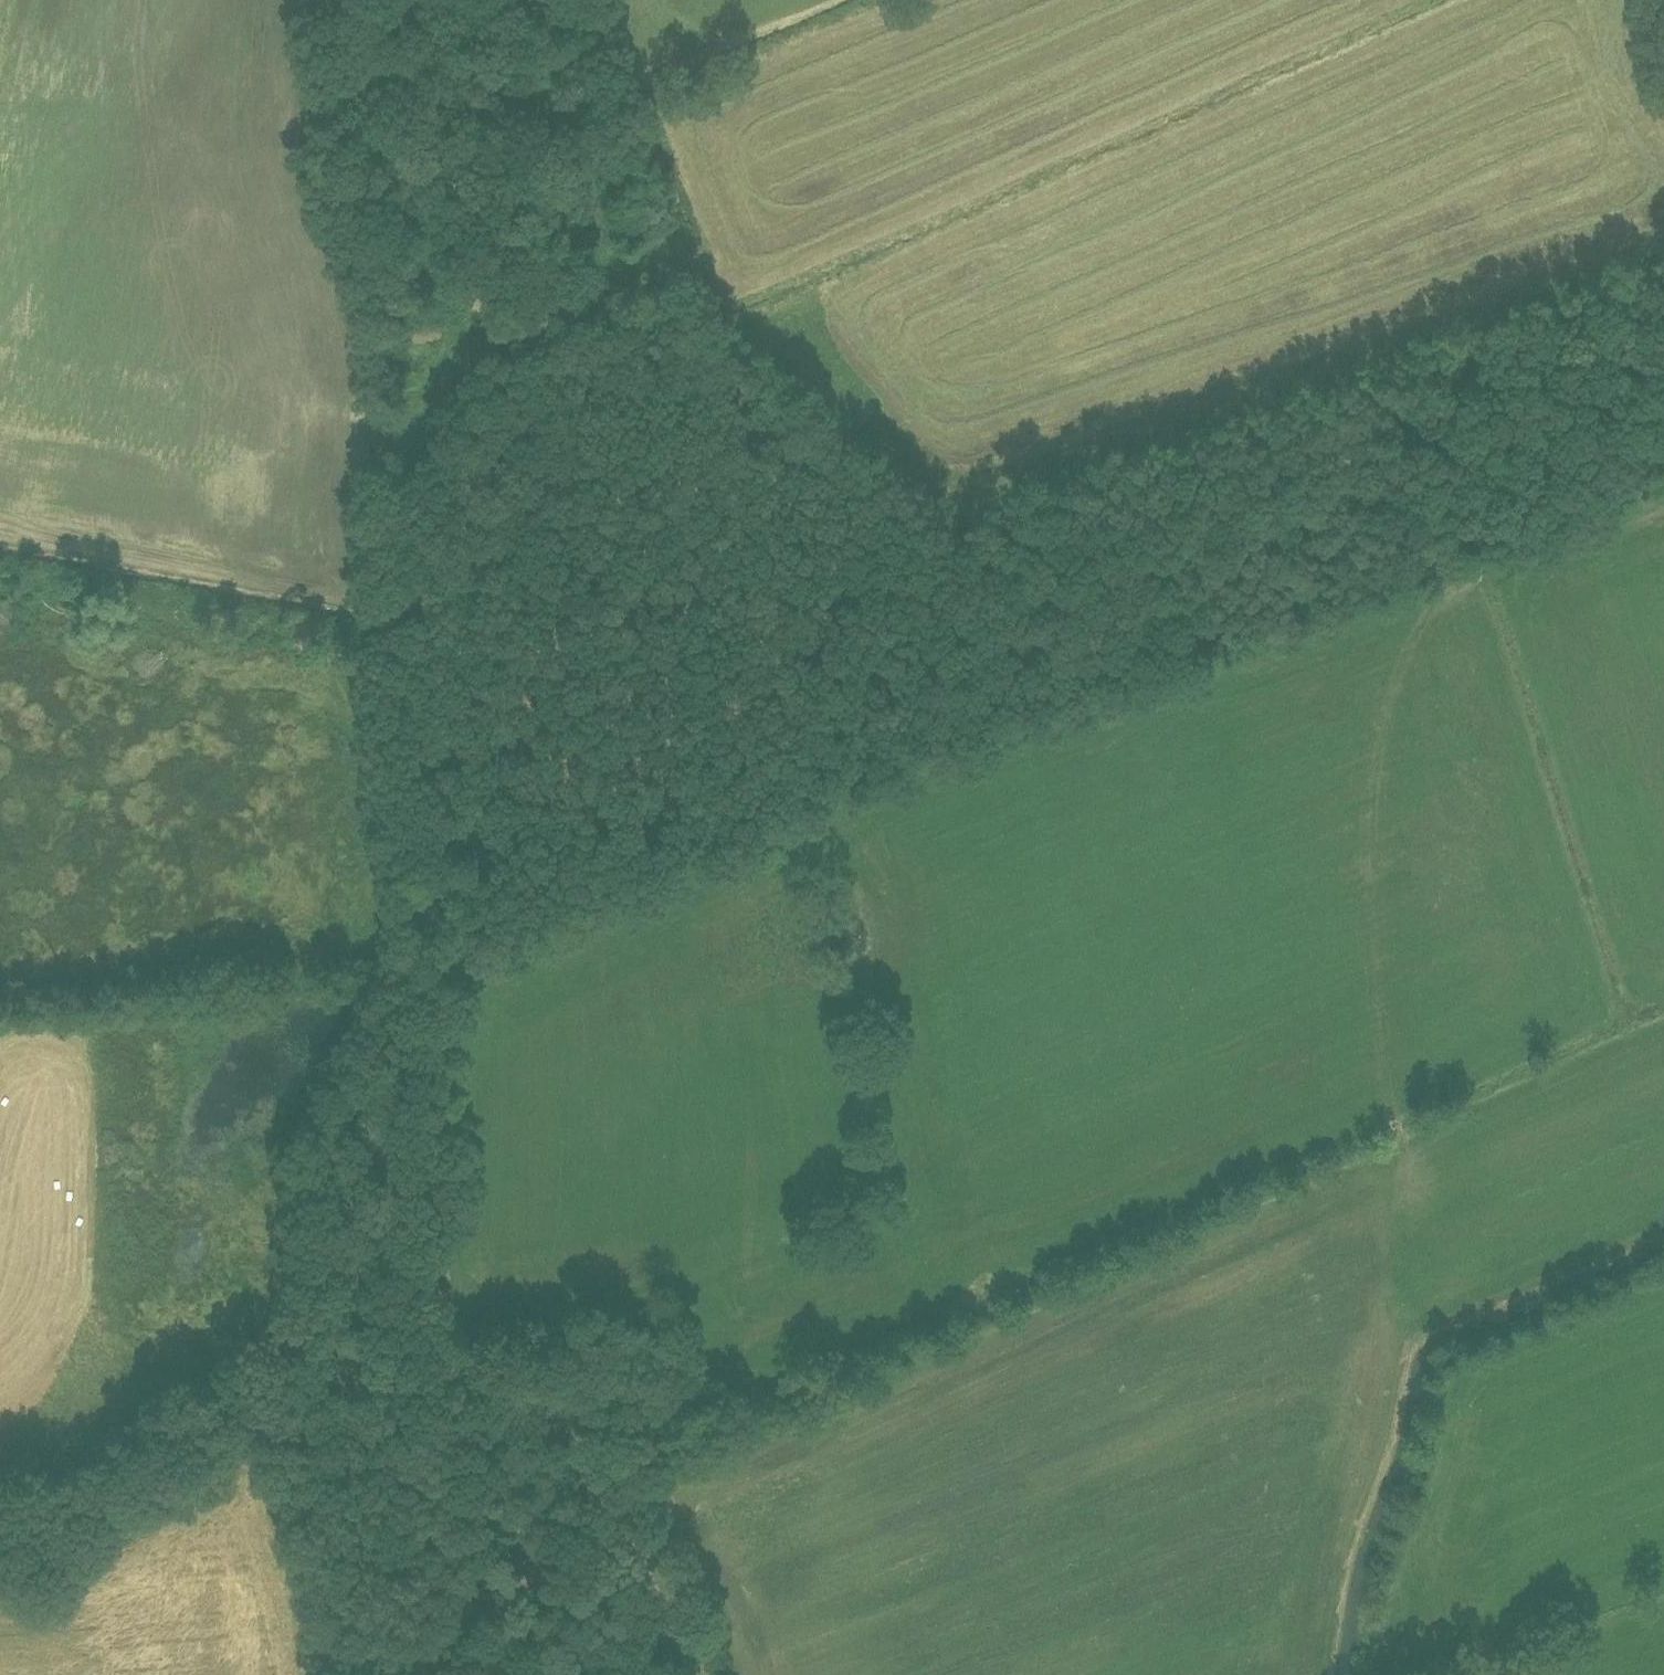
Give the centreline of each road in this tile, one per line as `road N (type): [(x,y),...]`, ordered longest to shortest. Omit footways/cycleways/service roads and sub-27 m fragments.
road 1 (unclassified): [(692,1674),(579,1456),(527,1405),(455,1371),(411,1370),(271,1392),(220,1414),(110,1495),(58,1510),(0,1512)]
road 2 (track): [(398,624),(437,827),(440,950),(429,1179),(455,1371)]
road 3 (track): [(380,607),(401,462),(455,358),(499,321),(556,293),(714,241)]

